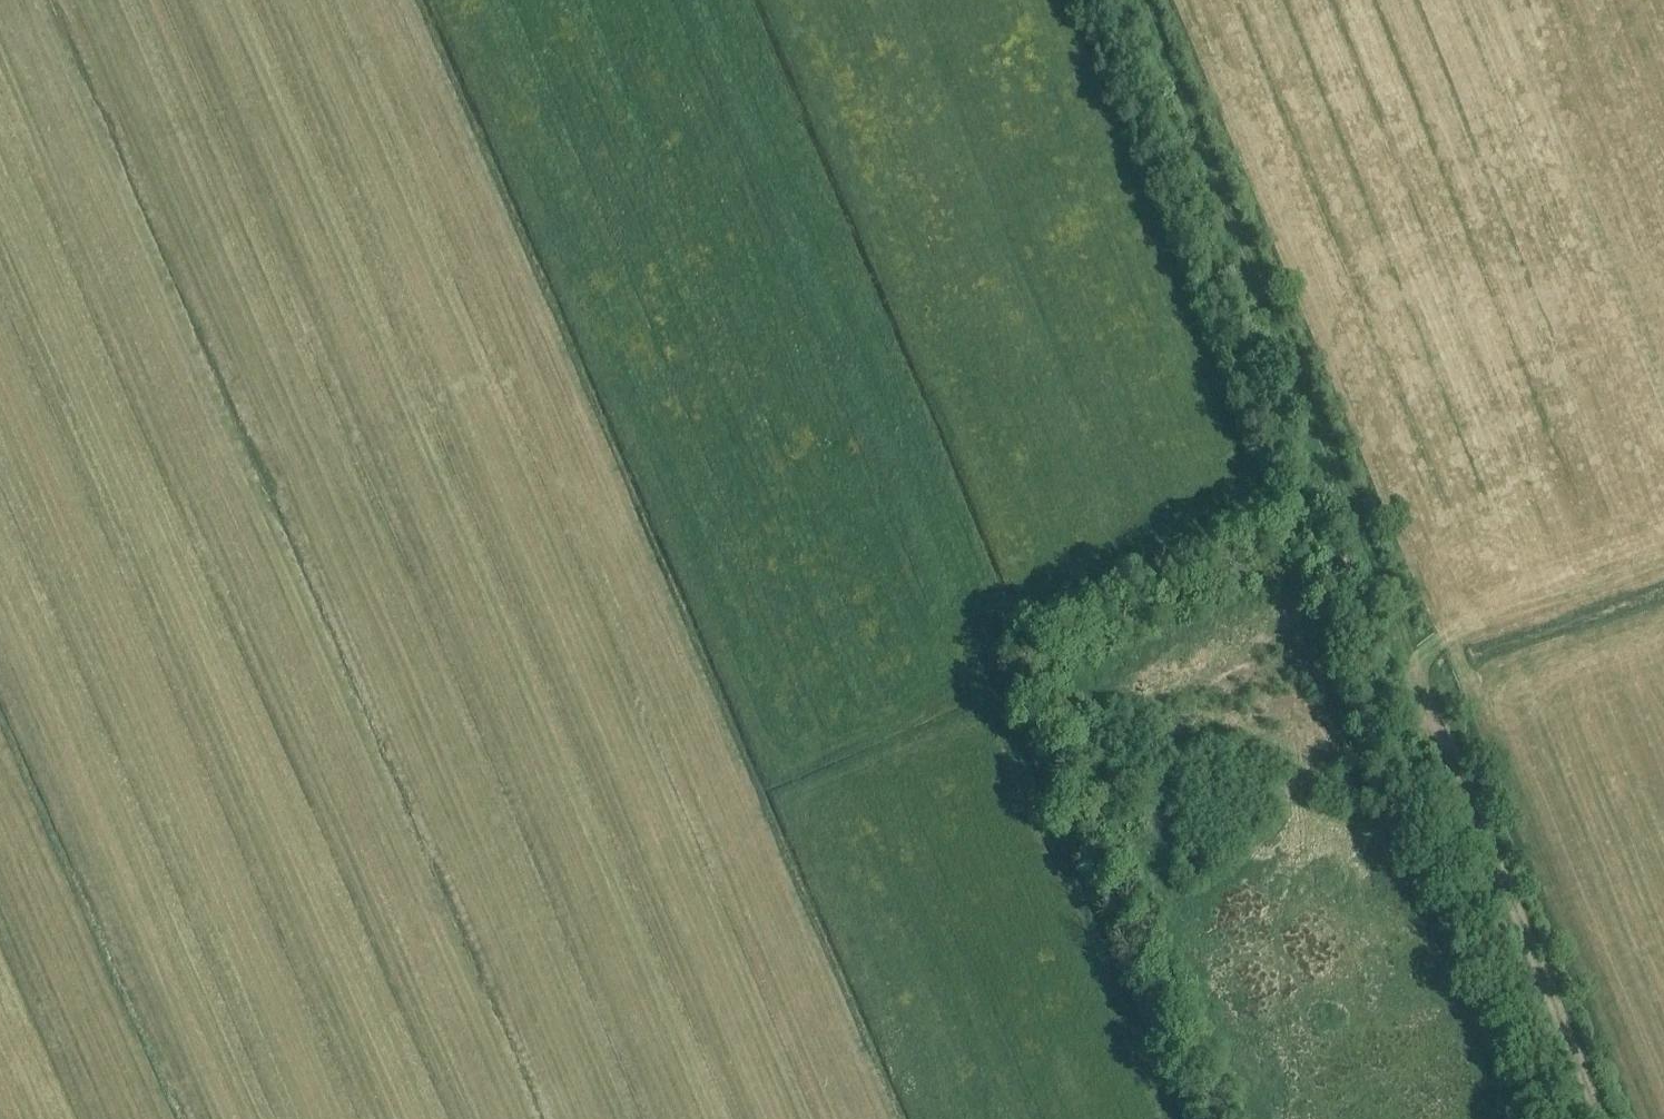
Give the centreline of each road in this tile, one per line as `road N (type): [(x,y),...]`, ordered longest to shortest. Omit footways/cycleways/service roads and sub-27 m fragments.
road 1 (track): [(1140,0),(1600,1118)]

